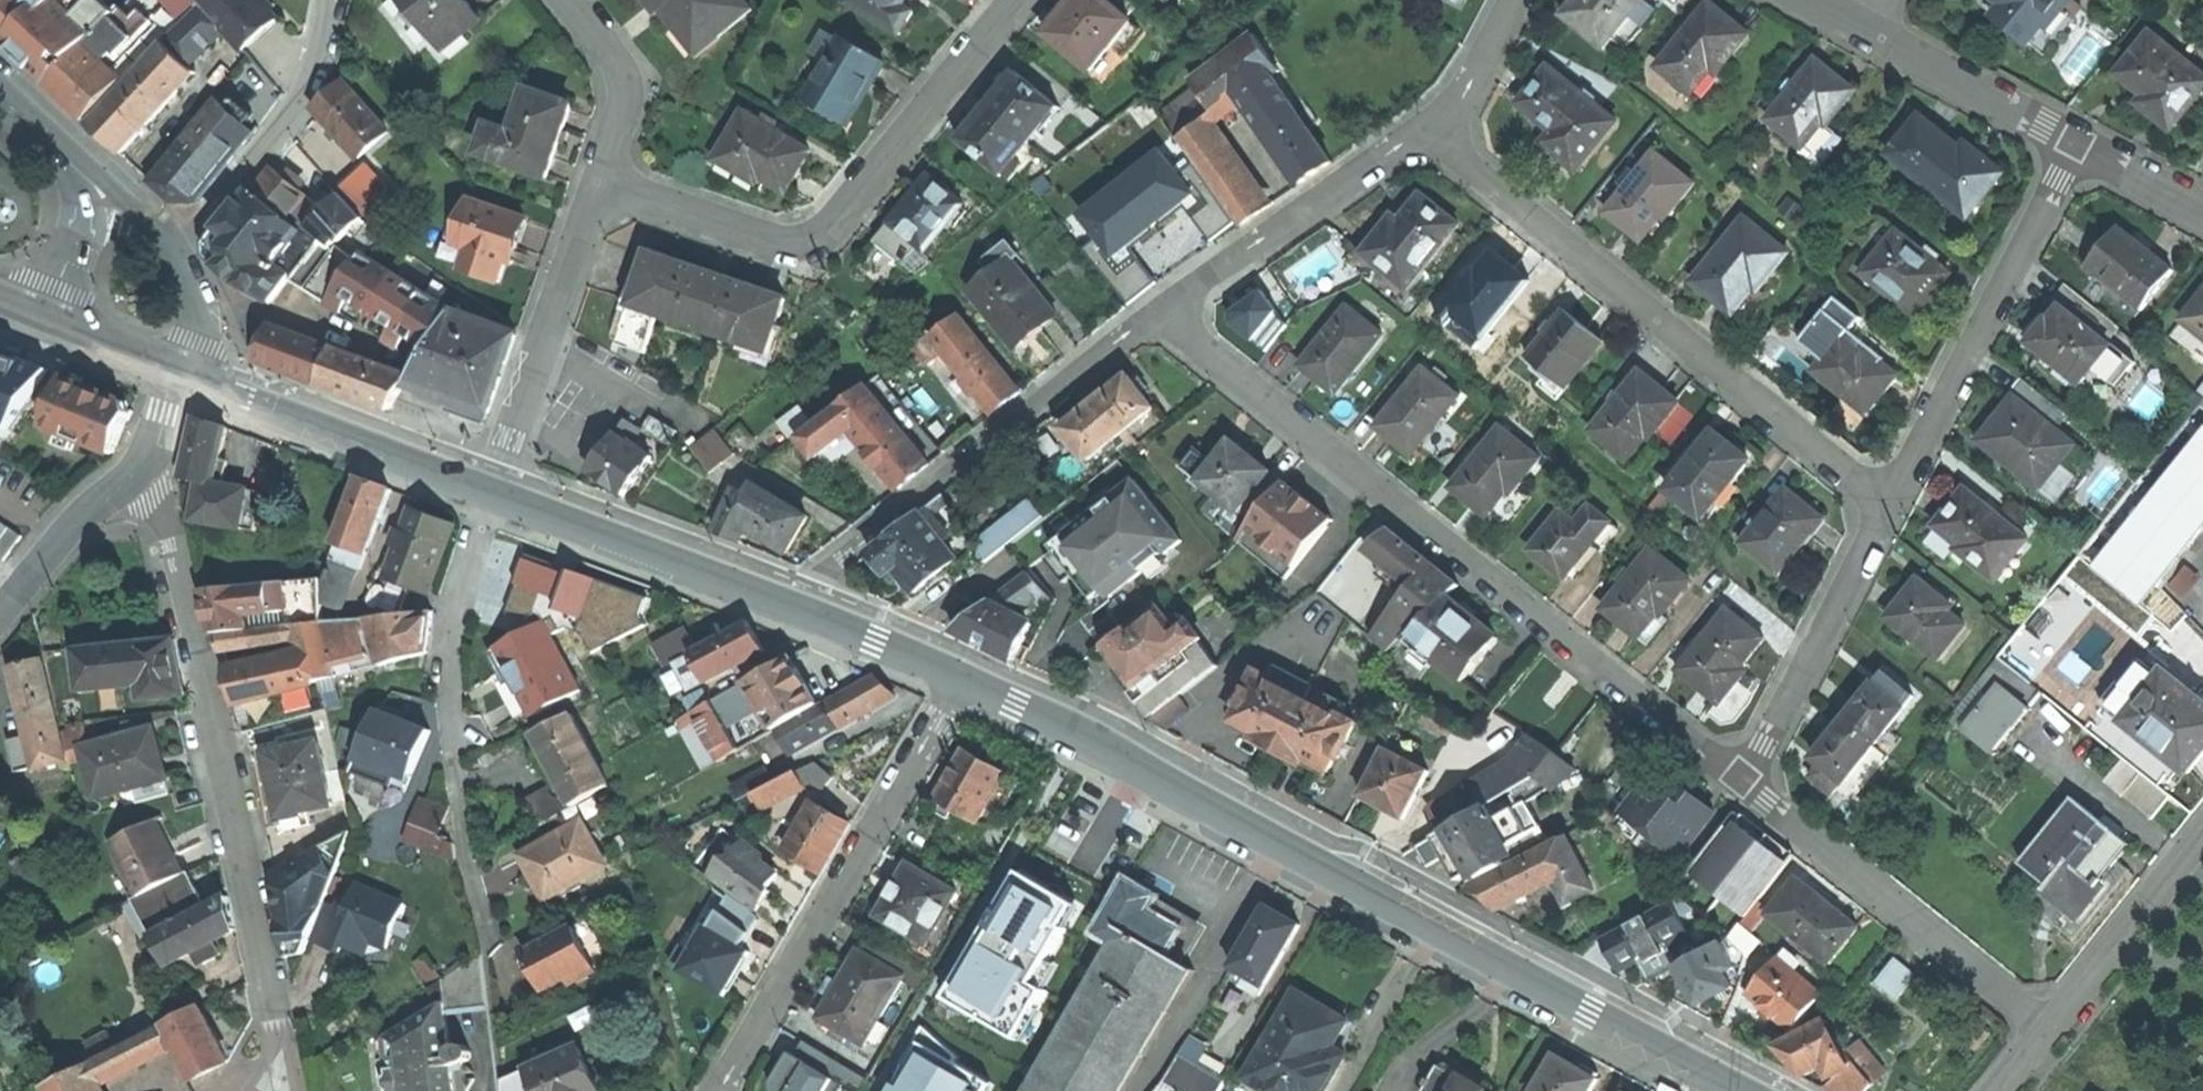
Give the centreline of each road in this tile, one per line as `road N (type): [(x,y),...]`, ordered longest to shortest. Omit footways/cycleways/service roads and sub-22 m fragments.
road 1 (secondary): [(962,677),(1734,1081)]
road 2 (residential): [(1157,312),(1743,780)]
road 3 (residential): [(285,1067),(154,454)]
road 4 (residential): [(1426,126),(1888,506)]
road 5 (residential): [(1017,0),(829,228),(811,239),(764,238),(603,180)]
road 6 (residential): [(779,601),(1157,312)]
road 7 (residential): [(962,677),(728,1090)]
road 8 (residential): [(491,493),(439,656),(489,945)]
road 9 (residential): [(2081,144),(1888,506)]
road 10 (residential): [(1743,780),(2040,1029)]
road 11 (residential): [(603,180),(491,493)]
road 12 (secondary): [(182,375),(491,493)]
road 13 (residential): [(1157,312),(1426,126)]
road 14 (residential): [(1888,506),(1743,780)]
road 15 (secondary): [(491,493),(779,601)]
road 16 (residential): [(175,256),(299,106),(327,0)]
road 17 (residential): [(2040,1029),(2202,832)]
road 18 (residential): [(1868,27),(2081,144)]
road 19 (residential): [(154,454),(74,522),(0,613)]
road 20 (residential): [(569,0),(620,71),(624,90),(603,180)]
road 21 (secondary): [(779,601),(962,677)]
road 22 (residential): [(1426,126),(1470,84),(1514,0)]
road 23 (secondary): [(45,319),(182,375)]
road 24 (tertiary): [(89,180),(45,319)]
road 25 (residential): [(2081,144),(2202,210)]
road 26 (tertiary): [(182,375),(196,313),(175,256)]
road 27 (tertiary): [(0,95),(89,180)]

